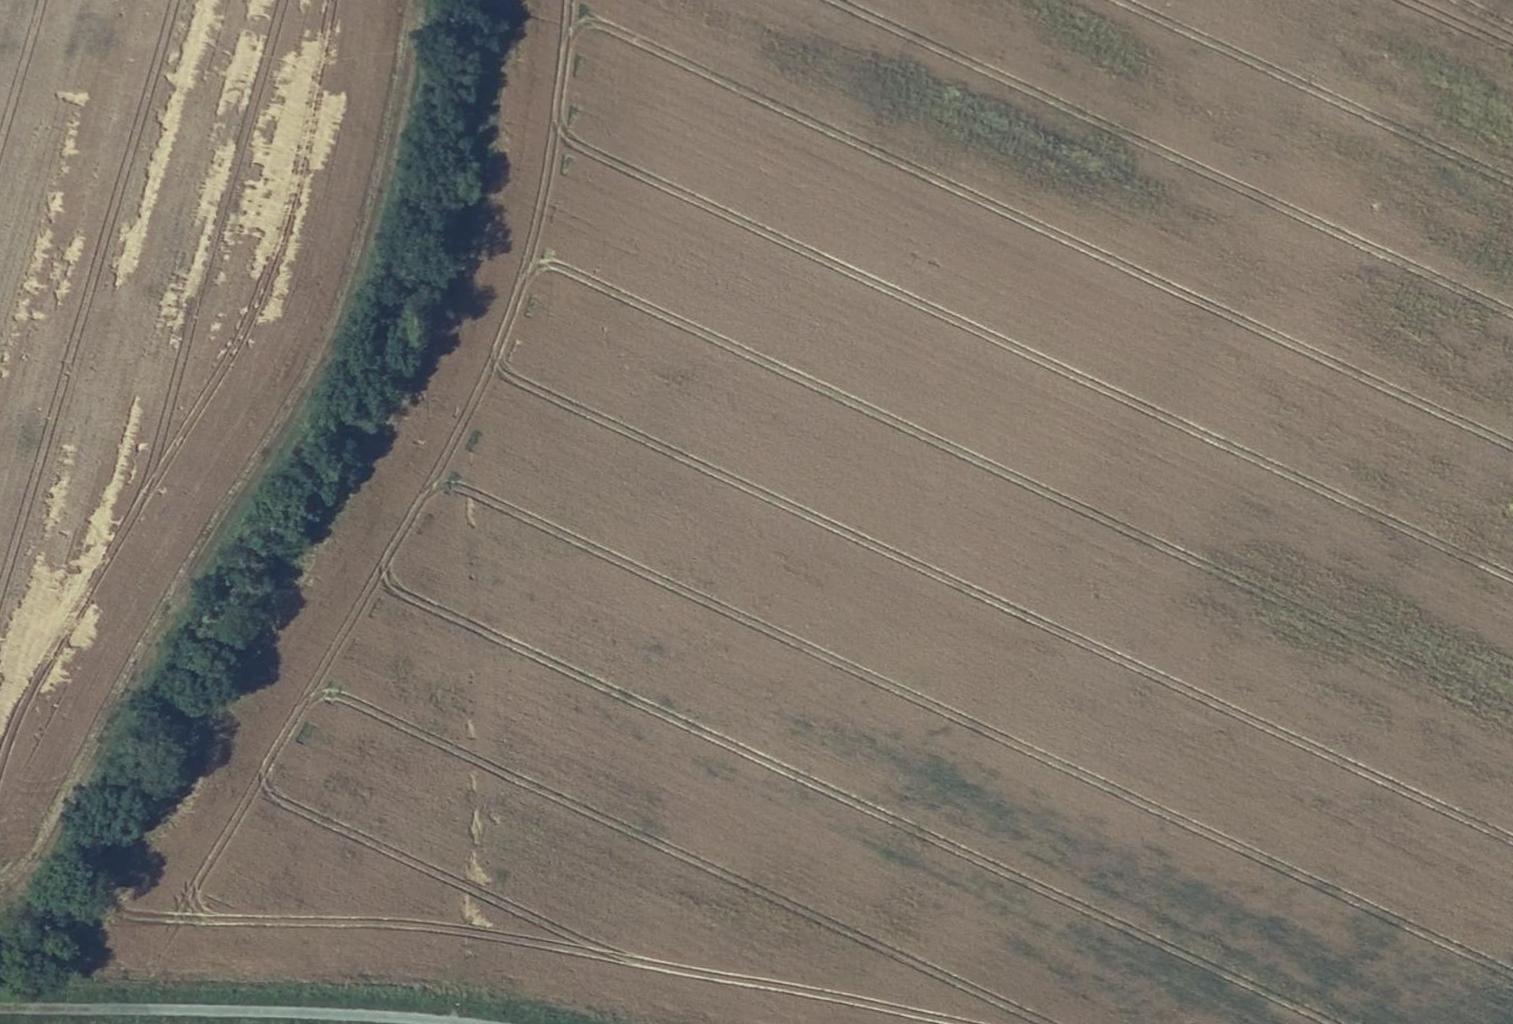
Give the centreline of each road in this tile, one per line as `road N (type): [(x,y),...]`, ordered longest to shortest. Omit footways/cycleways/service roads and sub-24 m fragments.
road 1 (unclassified): [(0,1004),(317,1010),(465,1023)]

